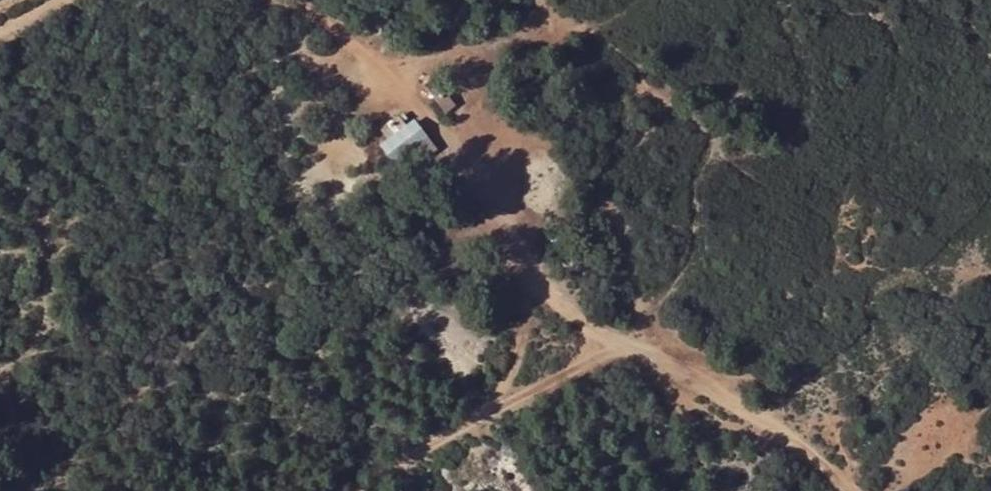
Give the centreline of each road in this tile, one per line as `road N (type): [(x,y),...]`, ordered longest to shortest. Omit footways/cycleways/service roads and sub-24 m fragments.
road 1 (track): [(868,490),(776,431),(621,357),(523,269),(413,82),(307,0)]
road 2 (track): [(621,357),(396,490)]

